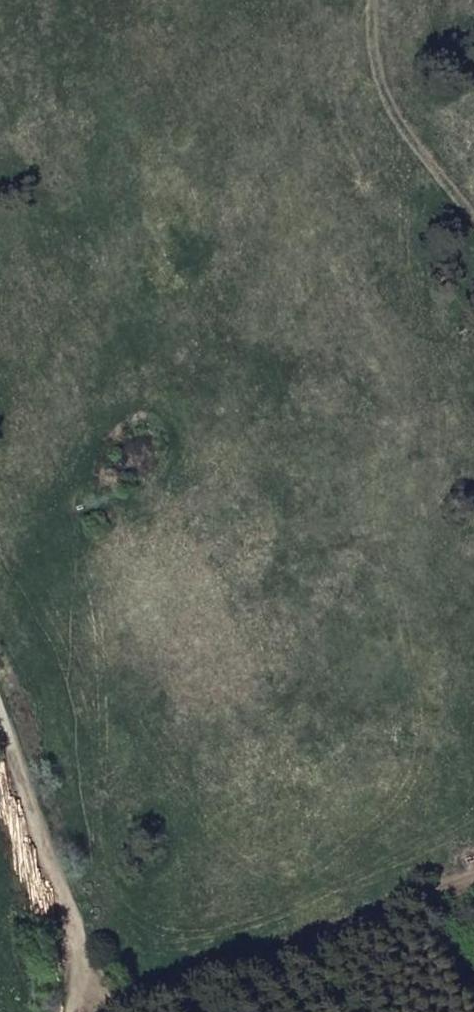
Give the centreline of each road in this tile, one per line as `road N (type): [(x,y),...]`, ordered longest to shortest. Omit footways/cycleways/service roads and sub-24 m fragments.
road 1 (track): [(473,871),(228,965),(90,997)]
road 2 (track): [(90,997),(26,788),(0,730)]

